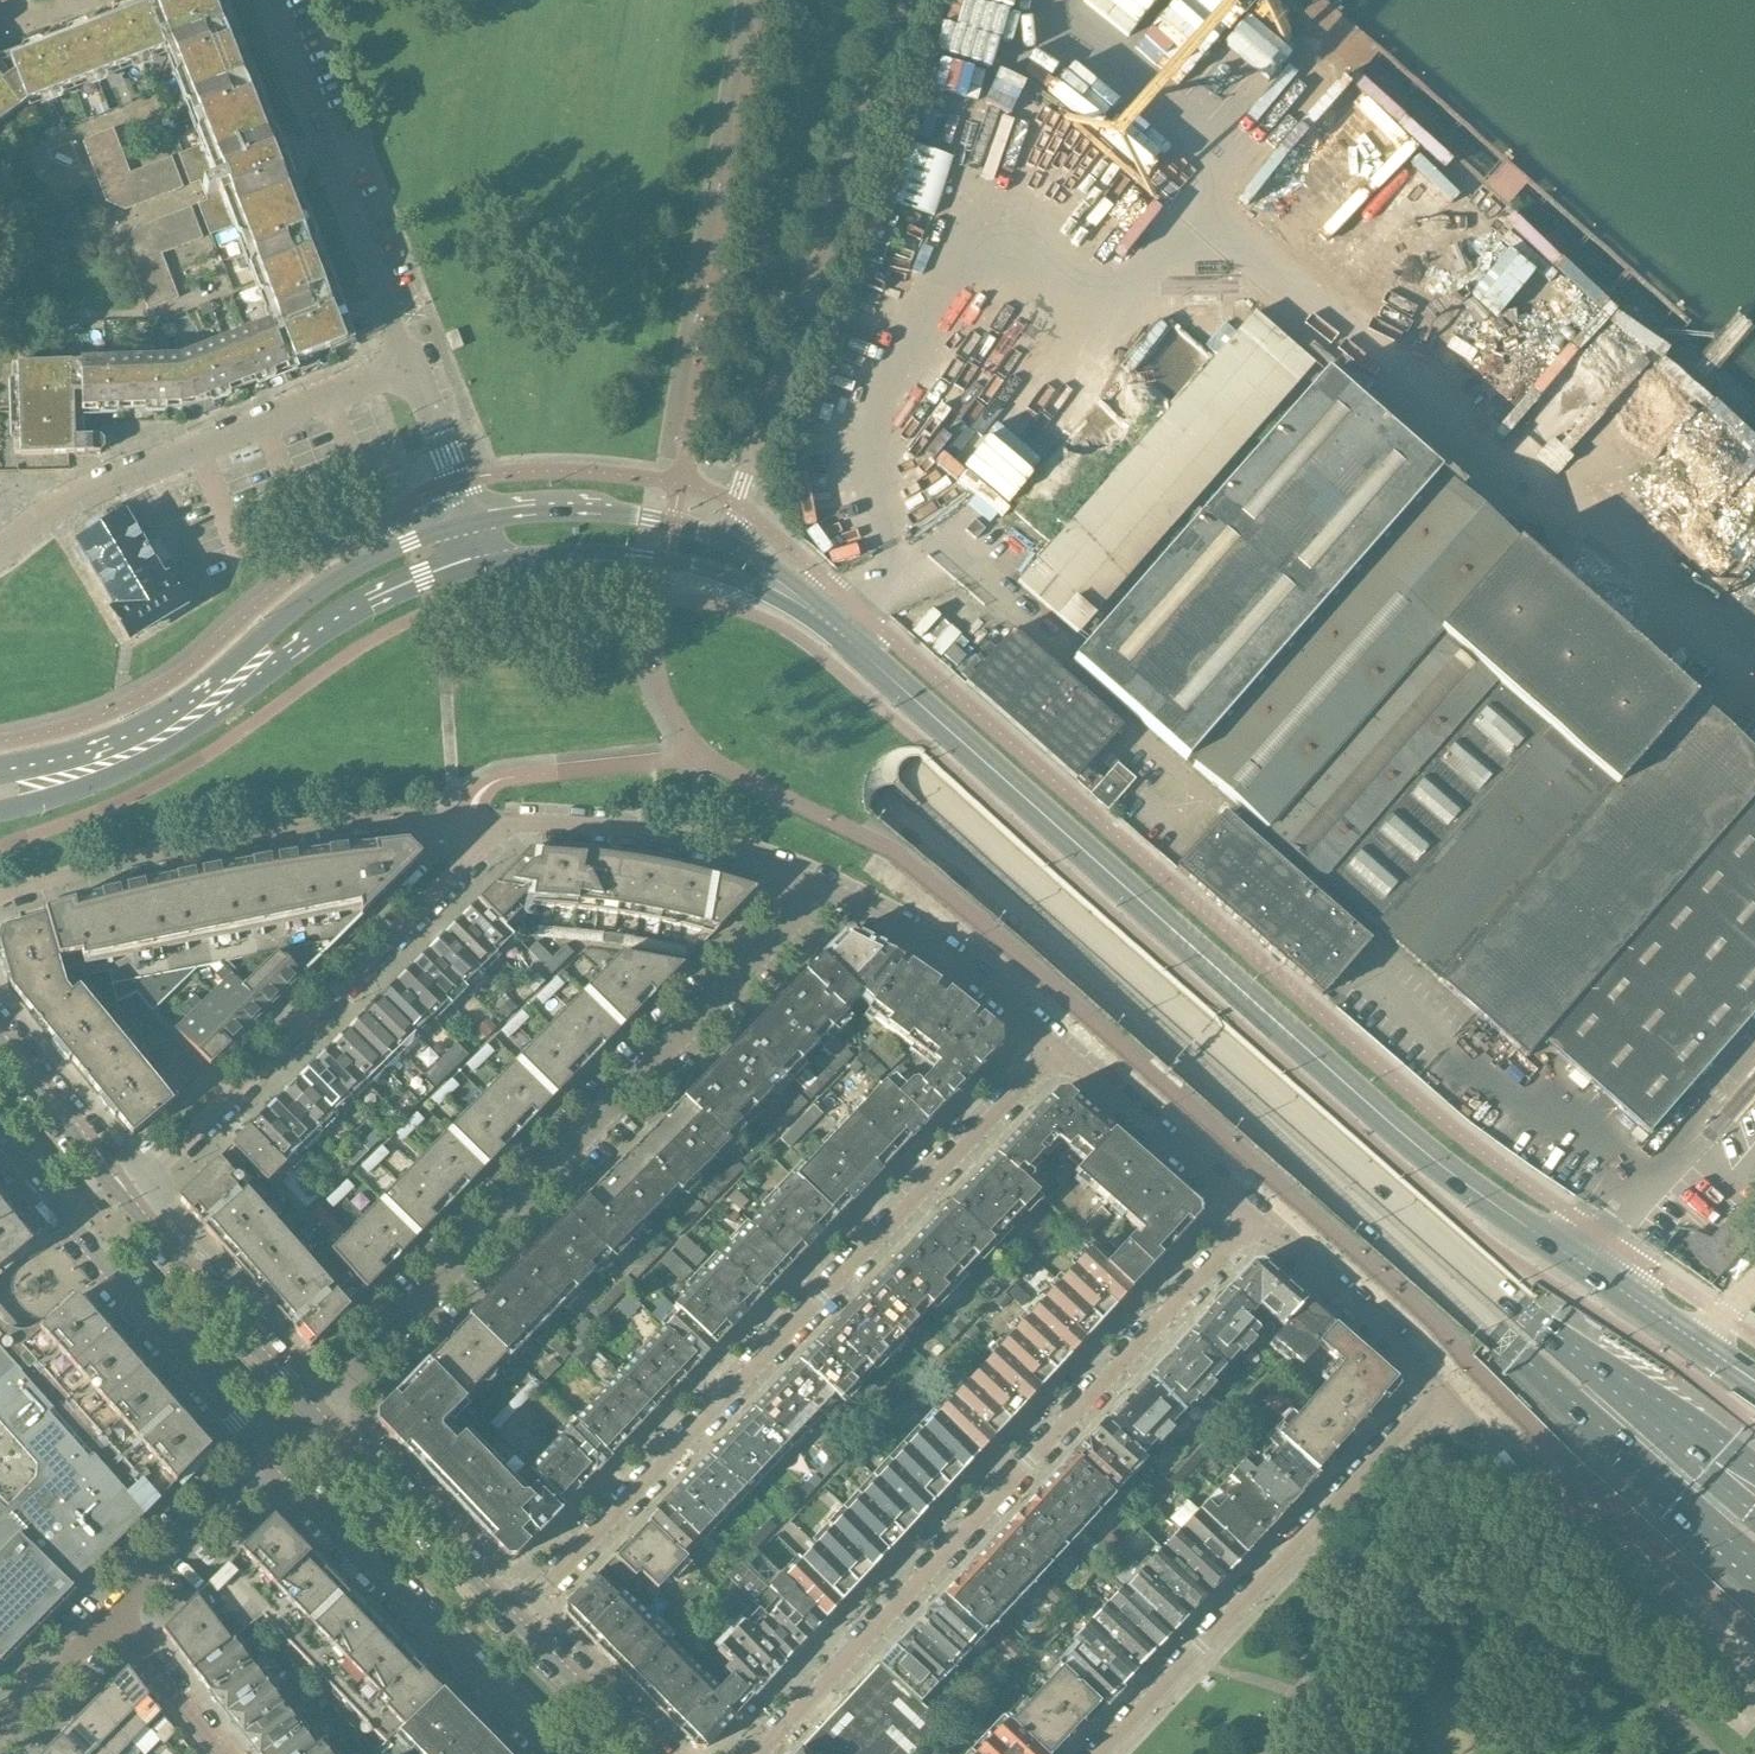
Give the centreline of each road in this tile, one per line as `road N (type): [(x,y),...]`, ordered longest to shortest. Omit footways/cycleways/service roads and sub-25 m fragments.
road 1 (trunk): [(403,0),(462,201),(529,354),(621,510),(741,660),(1273,1141),(1754,1562)]
road 2 (trunk): [(1518,1305),(889,757),(766,632),(687,537),(578,366),(524,255),(471,111),(442,0)]
road 3 (secondary): [(815,612),(1423,1151),(1567,1261),(1754,1382)]
road 4 (residential): [(1057,1051),(512,1619)]
road 5 (residential): [(313,1413),(821,886)]
road 6 (residential): [(758,1753),(1251,1223)]
road 7 (unclassified): [(723,541),(908,0)]
road 8 (residential): [(126,1202),(465,852),(471,818)]
road 9 (residential): [(1437,1391),(1100,1753)]
road 10 (residential): [(0,898),(262,836),(394,818),(471,818)]
road 11 (residential): [(0,548),(45,515),(200,447),(411,370)]
road 12 (residential): [(1437,1391),(1462,1422),(1754,1681)]
road 13 (tertiary): [(270,1451),(409,1608),(560,1753)]
road 14 (tertiary): [(0,1134),(270,1451)]
road 15 (residential): [(411,370),(266,0)]
road 16 (residential): [(471,818),(648,833),(821,886)]
road 17 (secondary): [(477,564),(587,552),(666,560),(815,612)]
road 18 (trunk): [(1754,1513),(1518,1305)]
road 19 (residential): [(821,886),(942,956),(1057,1051)]
road 20 (trunk): [(1754,1470),(1518,1305)]
road 21 (tertiary): [(512,1619),(313,1413)]
road 22 (tertiary): [(313,1413),(126,1202)]
road 23 (secondary): [(462,519),(384,550),(319,589),(264,638),(242,674)]
road 24 (secondary): [(723,541),(673,523),(571,507),(462,519)]
road 25 (secondary): [(242,674),(359,606),(477,564)]
road 26 (residential): [(1057,1051),(1251,1223)]
road 27 (residential): [(1251,1223),(1417,1360),(1437,1391)]
road 28 (residential): [(110,1619),(270,1451)]
road 29 (secondary): [(242,674),(139,746),(58,780)]
road 30 (tertiary): [(126,1202),(0,1044)]
road 31 (tertiary): [(648,1753),(512,1619)]
road 32 (residential): [(110,1619),(221,1753)]
road 33 (residential): [(462,519),(411,370)]
road 34 (residential): [(0,1727),(110,1619)]

